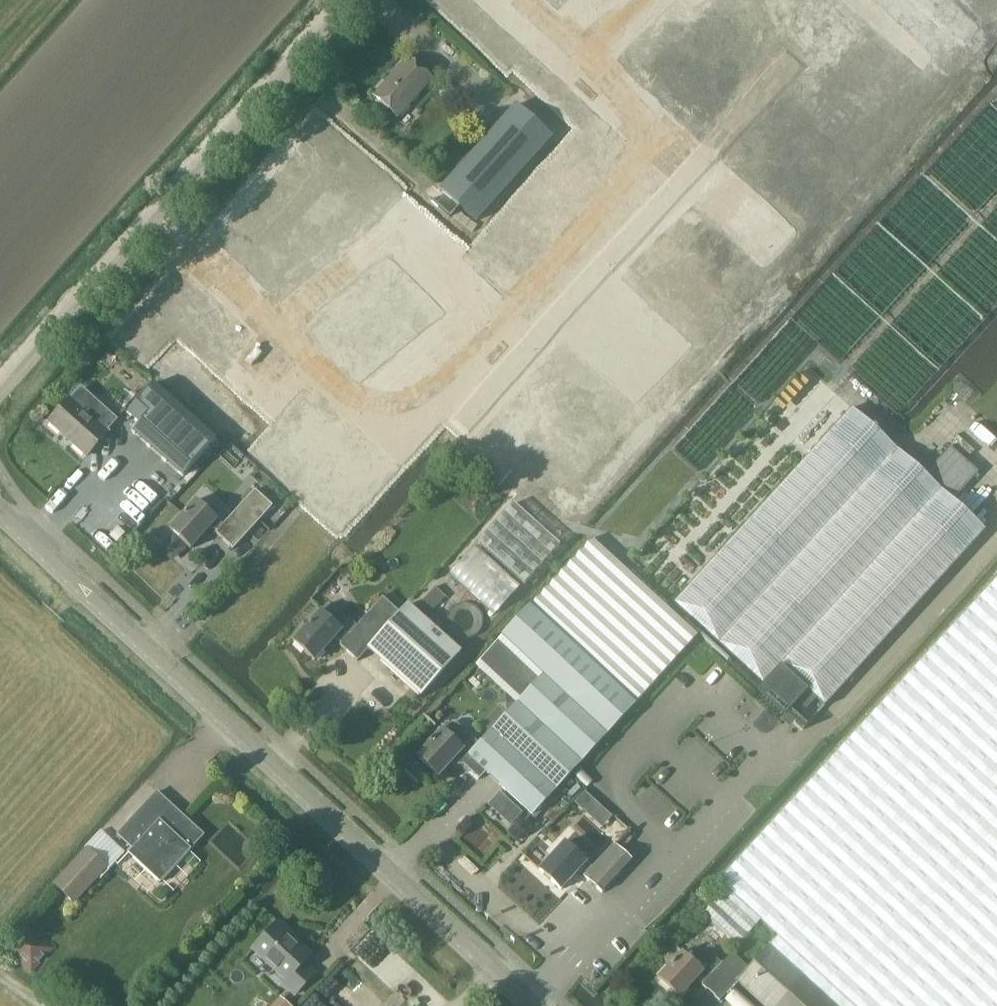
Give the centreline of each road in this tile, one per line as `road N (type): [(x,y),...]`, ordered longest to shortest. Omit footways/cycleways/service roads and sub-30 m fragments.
road 1 (tertiary): [(532,1005),(0,511)]
road 2 (unclassified): [(157,222),(355,0)]
road 3 (residential): [(520,0),(697,167)]
road 4 (unclassified): [(0,398),(157,222)]
road 5 (residential): [(436,260),(397,225),(281,332)]
road 6 (residential): [(697,167),(570,294)]
road 7 (residential): [(281,332),(157,222)]

